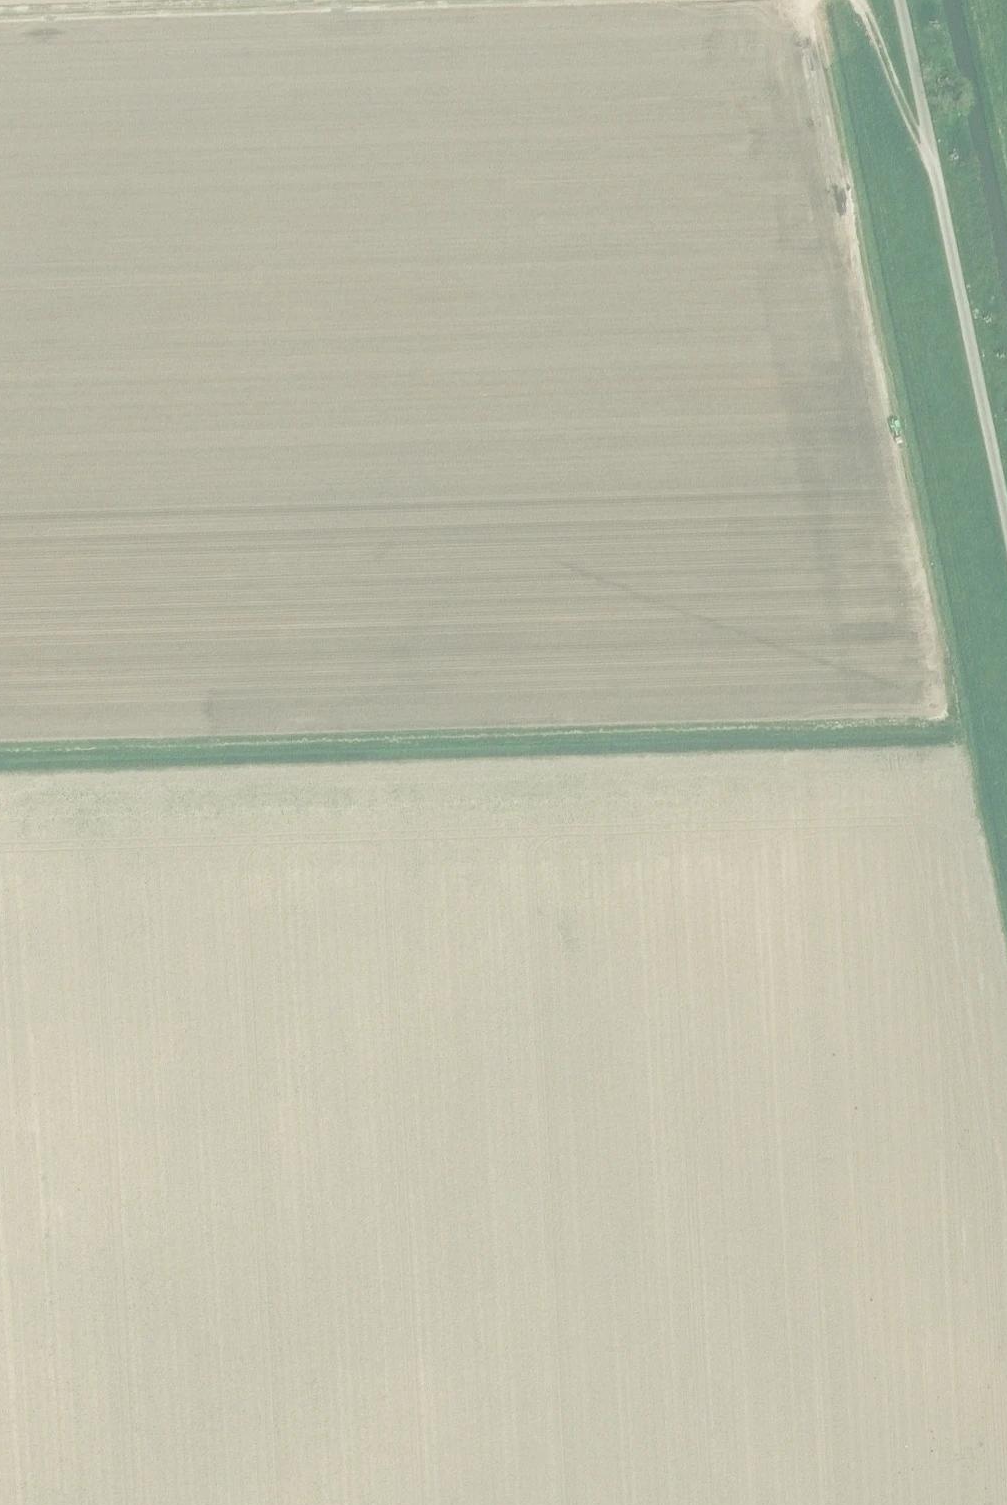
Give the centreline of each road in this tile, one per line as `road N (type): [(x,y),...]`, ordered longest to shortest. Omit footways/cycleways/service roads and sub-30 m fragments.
road 1 (unclassified): [(1006,560),(893,0)]

